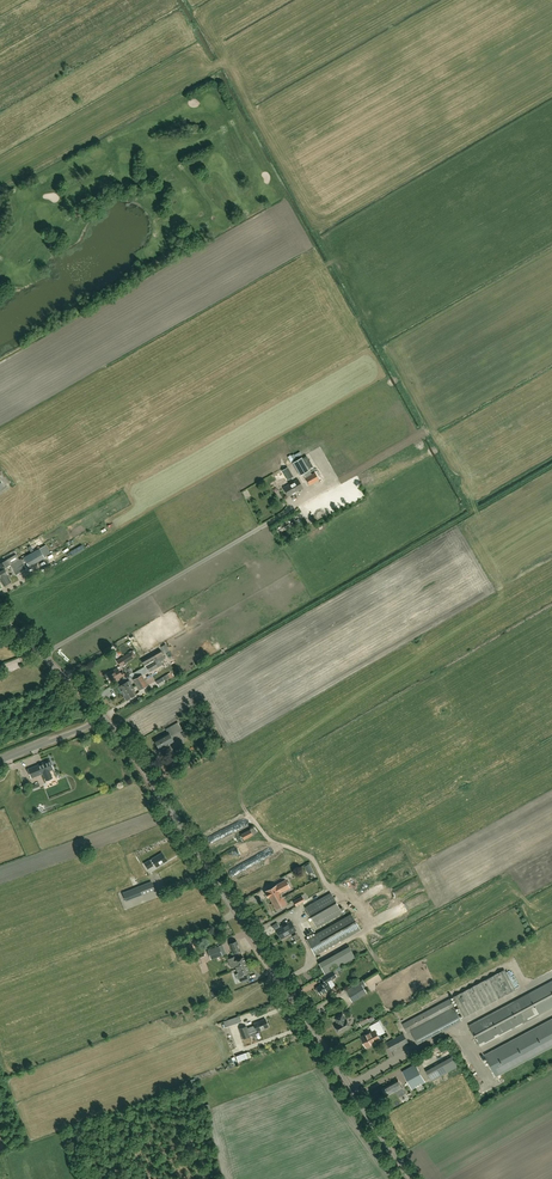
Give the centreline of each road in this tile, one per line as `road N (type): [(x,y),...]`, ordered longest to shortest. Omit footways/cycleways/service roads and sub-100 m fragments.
road 1 (tertiary): [(411,1178),(103,716)]
road 2 (tertiary): [(103,716),(0,615)]

